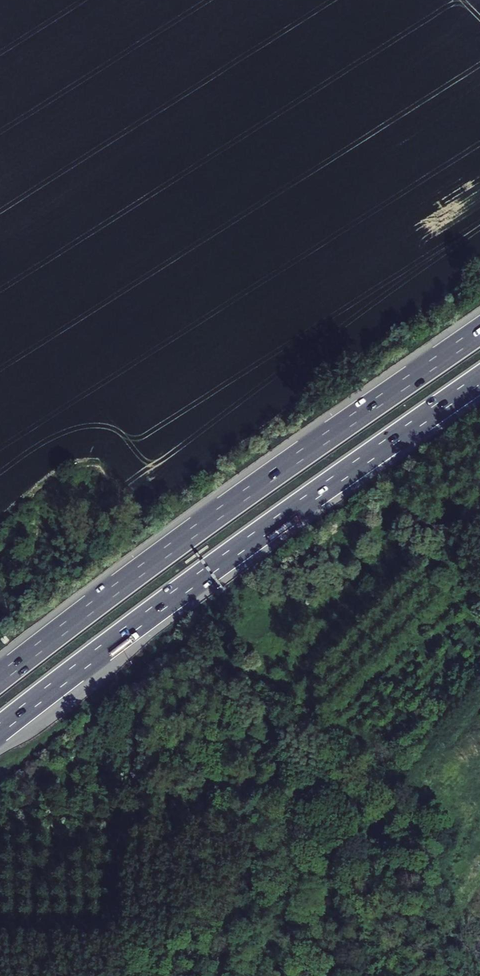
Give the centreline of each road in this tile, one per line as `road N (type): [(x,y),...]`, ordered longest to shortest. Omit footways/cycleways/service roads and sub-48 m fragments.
road 1 (motorway): [(0,728),(479,380)]
road 2 (motorway): [(479,331),(0,677)]

